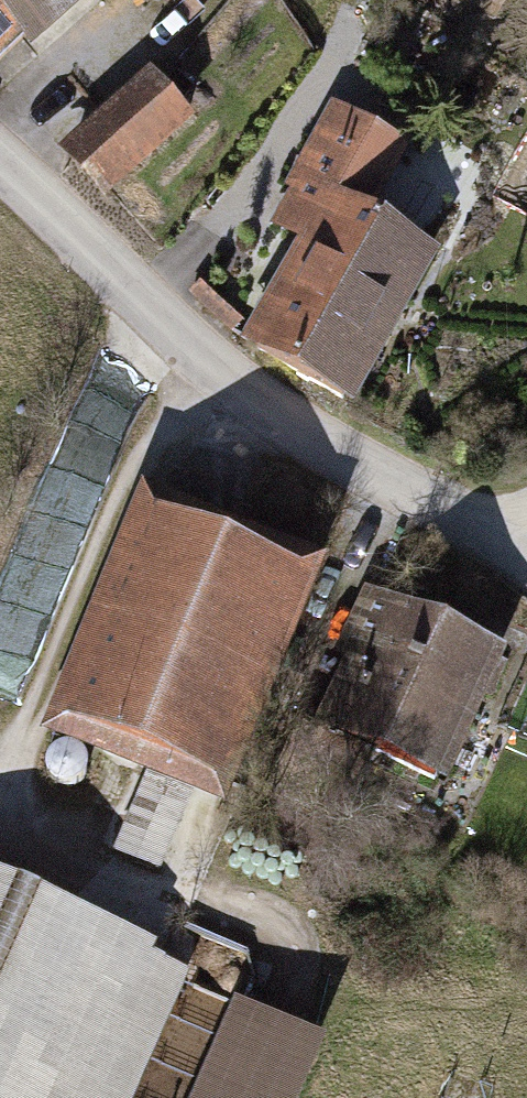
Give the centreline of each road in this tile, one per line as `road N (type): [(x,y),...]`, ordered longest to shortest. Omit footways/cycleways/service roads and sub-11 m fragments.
road 1 (tertiary): [(0,161),(212,370),(526,566)]
road 2 (track): [(212,370),(134,490),(0,773)]
road 3 (track): [(0,832),(123,886),(228,916),(296,957),(306,994),(292,1025)]

